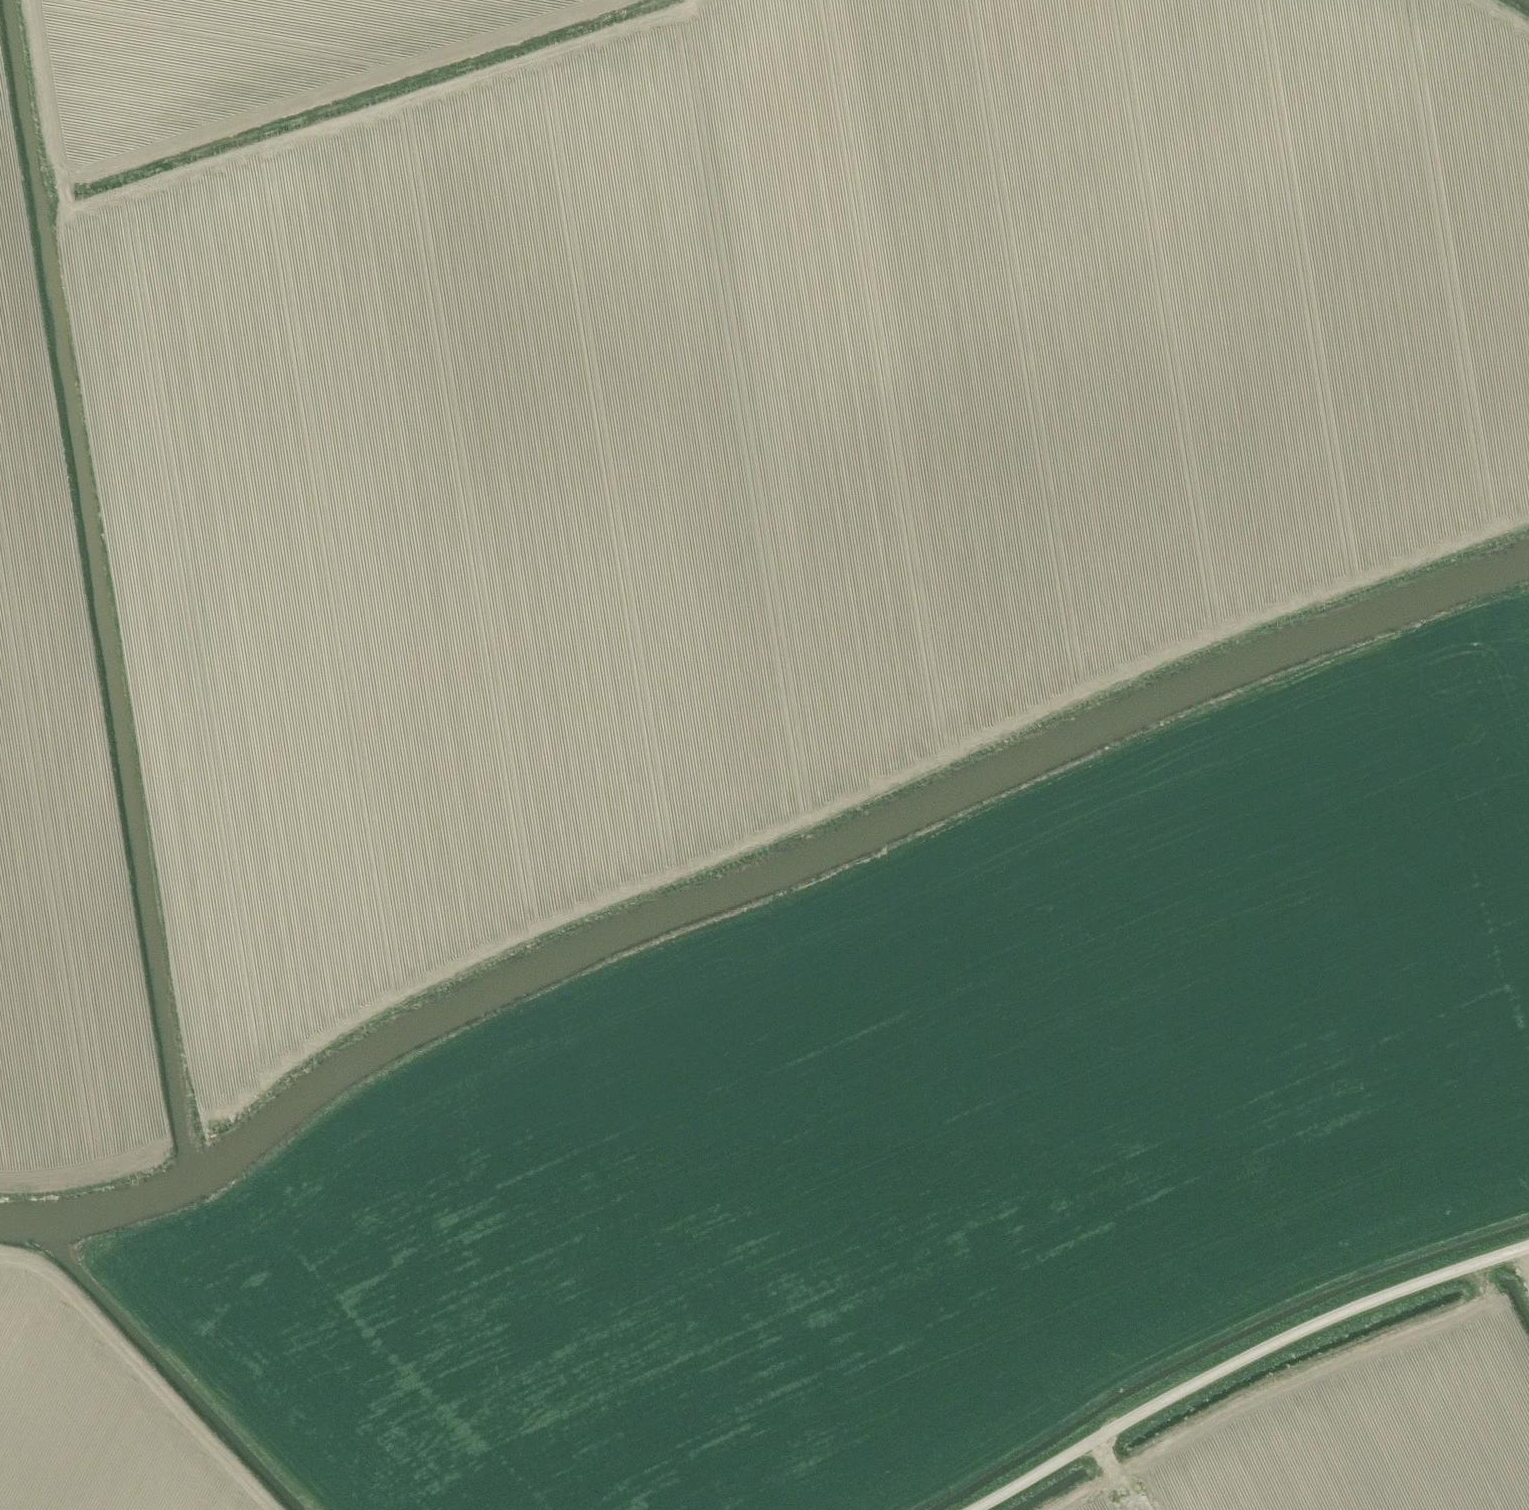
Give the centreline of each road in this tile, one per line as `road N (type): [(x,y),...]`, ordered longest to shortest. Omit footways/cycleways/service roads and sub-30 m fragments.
road 1 (unclassified): [(970,1509),(1286,1340),(1528,1249)]

